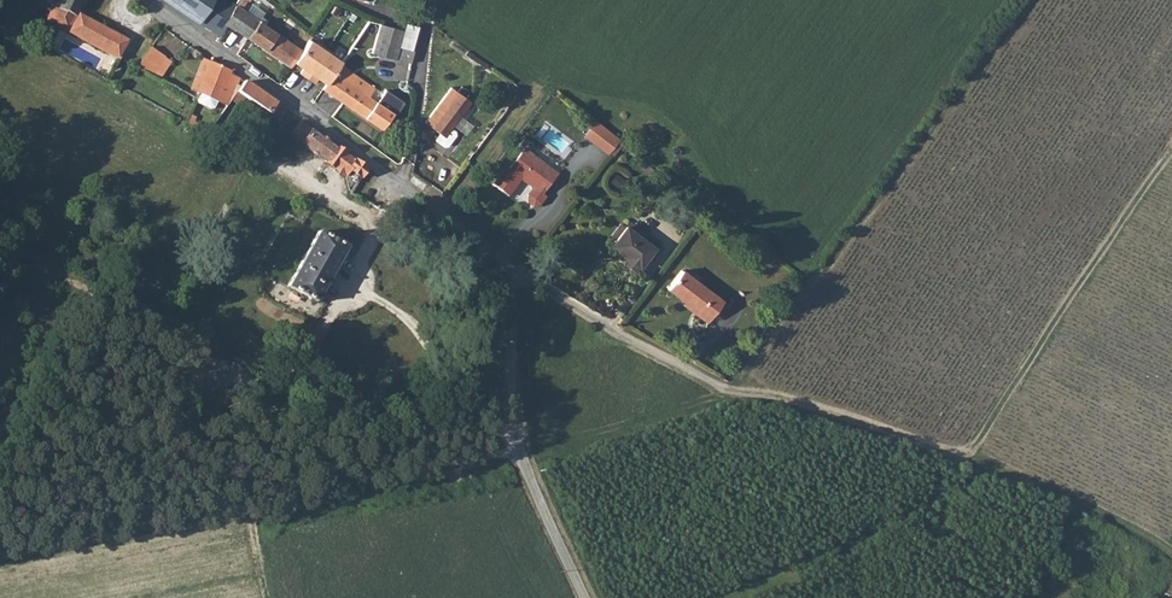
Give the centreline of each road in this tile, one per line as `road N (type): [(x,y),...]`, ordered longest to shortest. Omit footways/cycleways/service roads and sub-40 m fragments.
road 1 (track): [(1169,156),(965,457),(729,388)]
road 2 (track): [(519,451),(0,555)]
road 3 (unclassified): [(506,265),(144,0)]
road 4 (unclassified): [(585,597),(515,436),(506,265)]
road 5 (unclassified): [(506,265),(729,388)]

